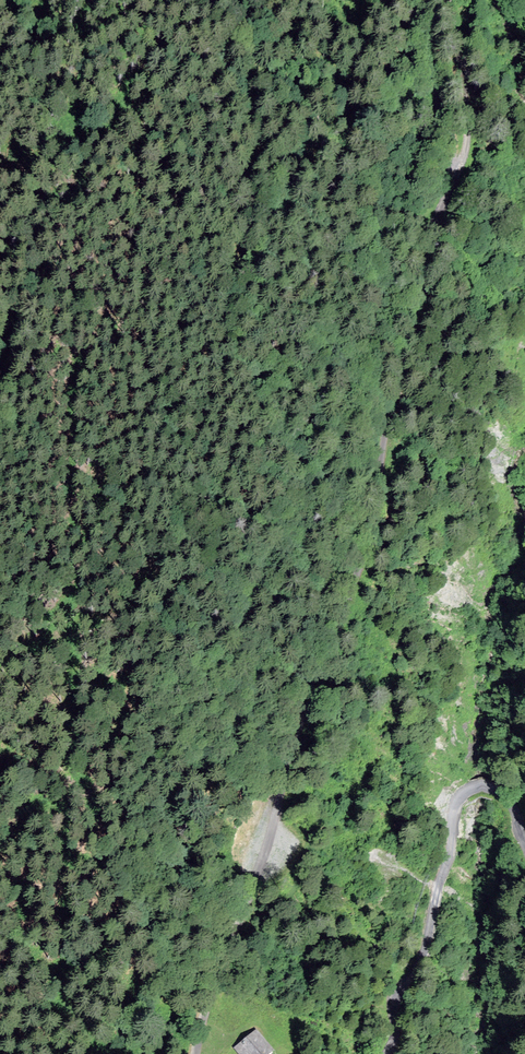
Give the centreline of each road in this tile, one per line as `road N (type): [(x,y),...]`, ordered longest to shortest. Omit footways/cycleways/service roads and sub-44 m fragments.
road 1 (track): [(198,1053),(342,613),(466,148),(450,0)]
road 2 (unclassified): [(524,844),(503,793),(481,787),(459,797),(426,946),(397,996),(388,1053)]
road 3 (track): [(411,0),(439,135),(459,170)]

